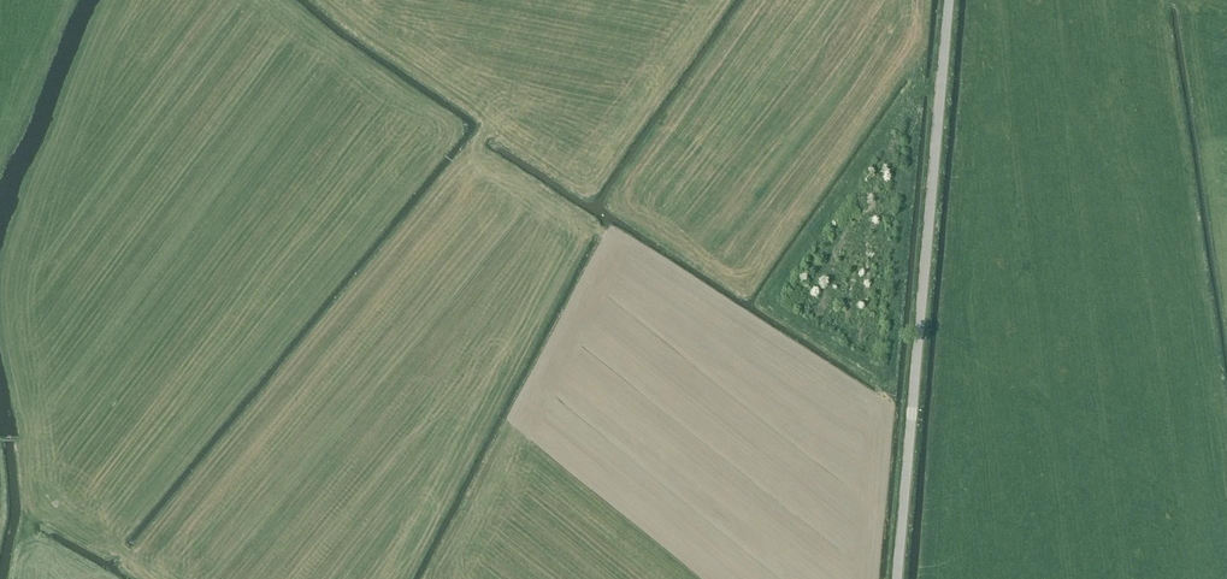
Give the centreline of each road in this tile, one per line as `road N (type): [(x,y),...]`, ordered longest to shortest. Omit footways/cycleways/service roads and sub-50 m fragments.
road 1 (unclassified): [(898,578),(948,0)]

